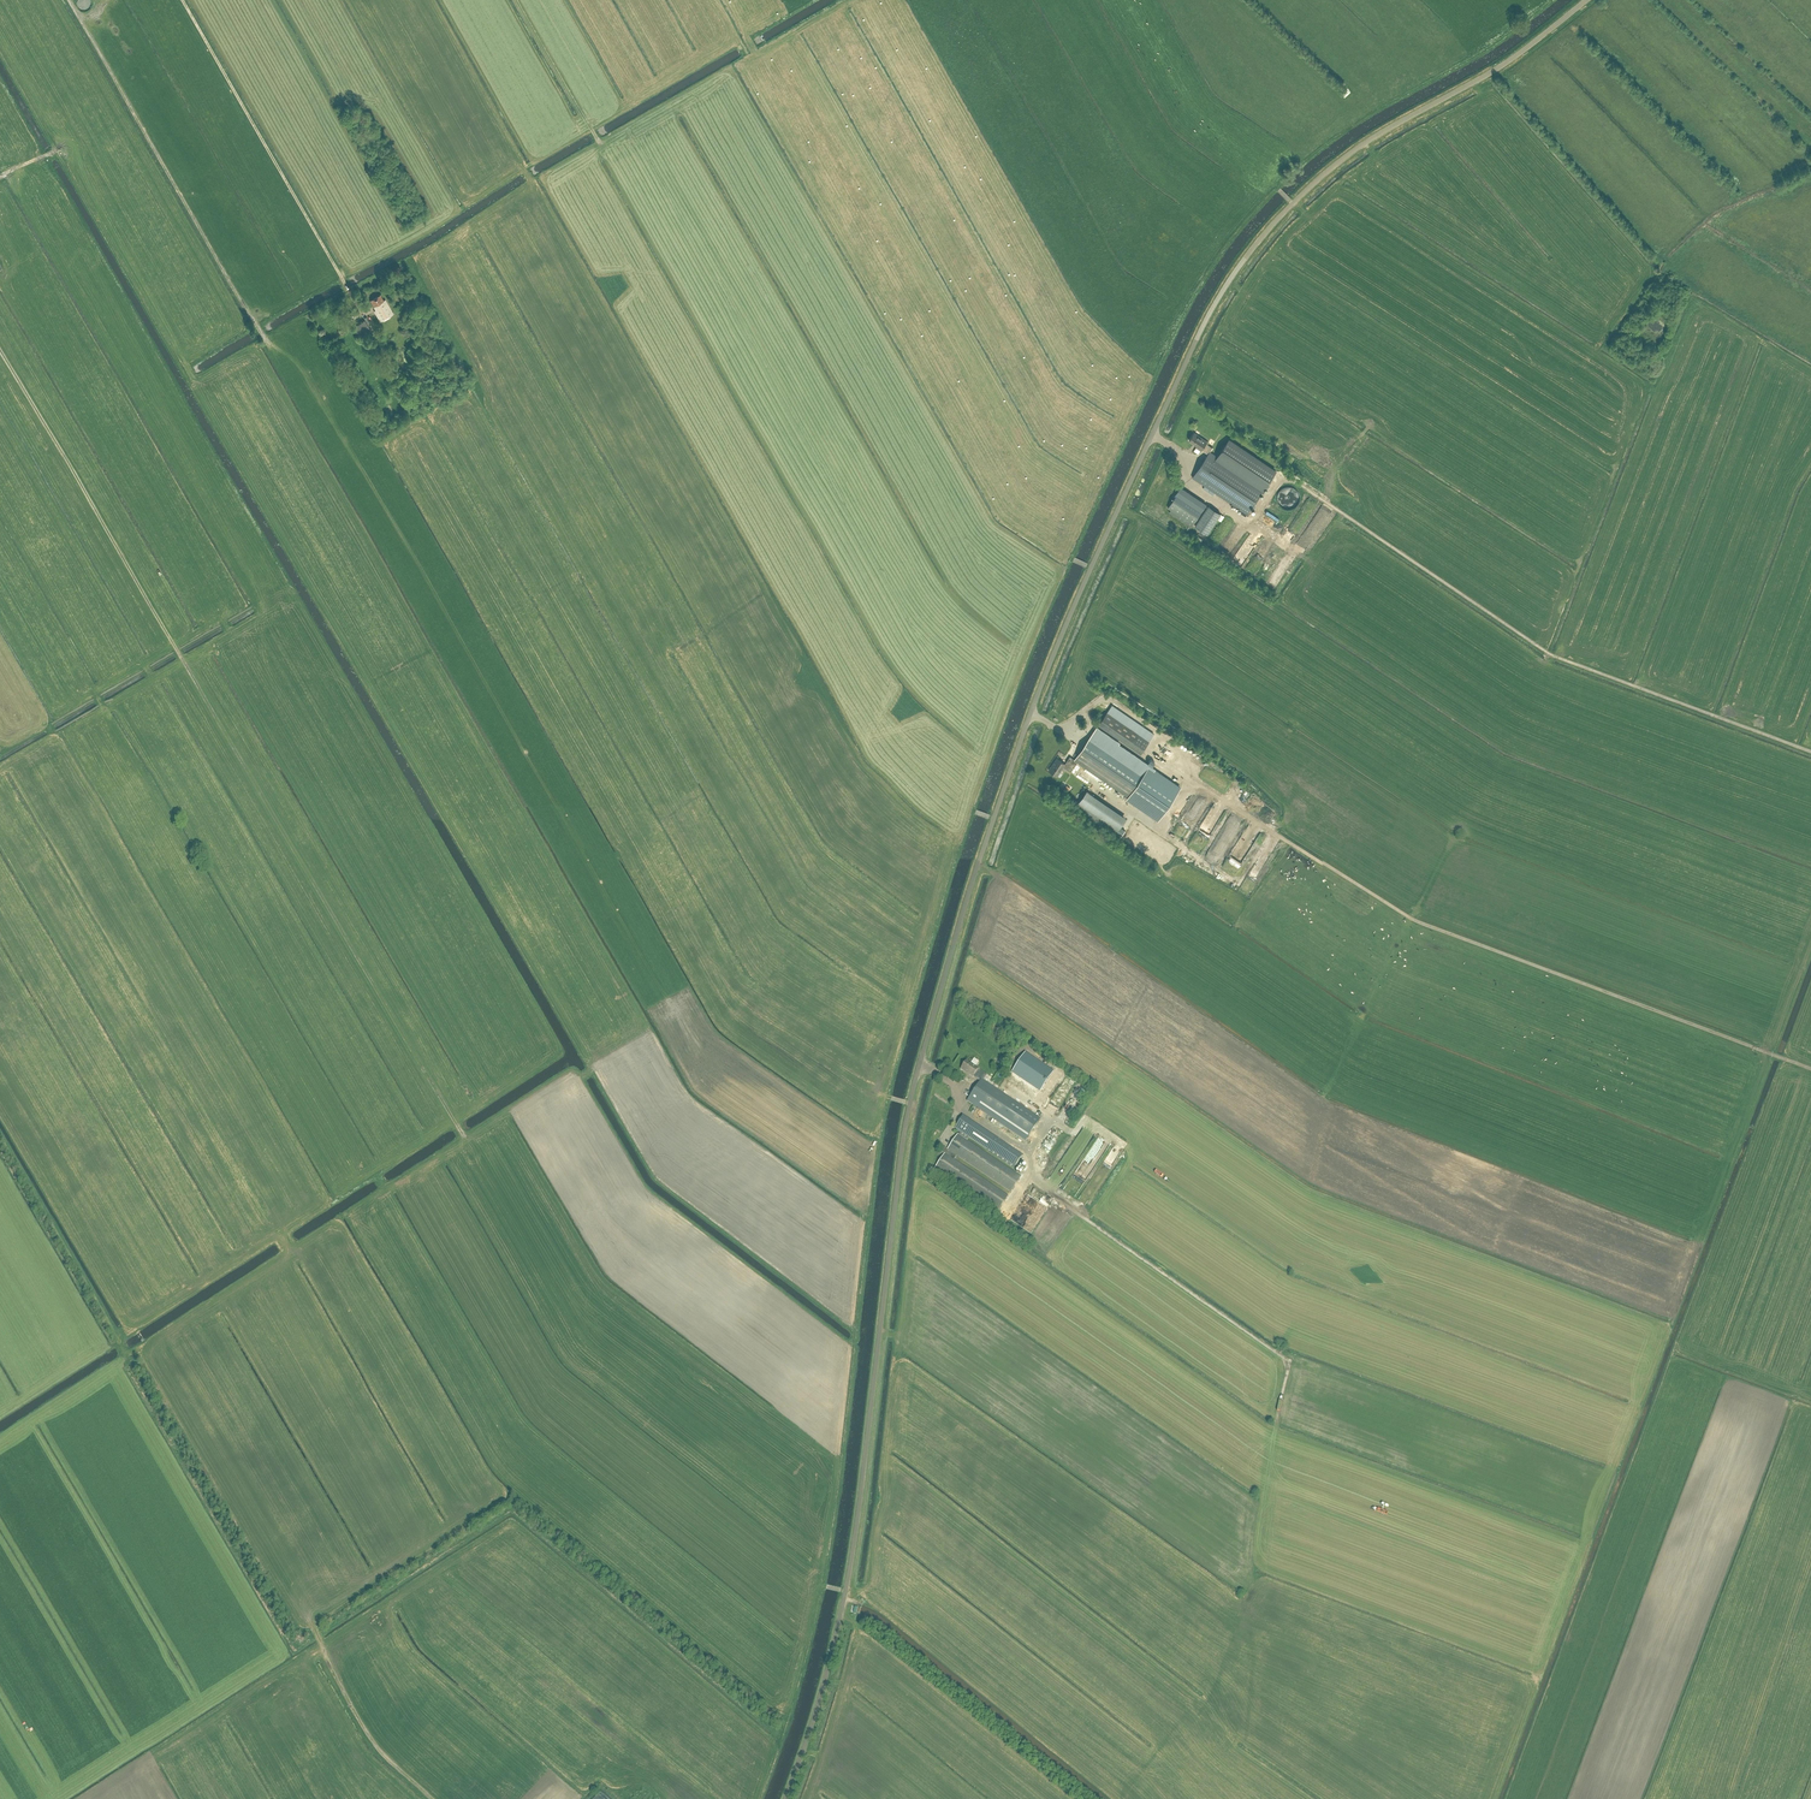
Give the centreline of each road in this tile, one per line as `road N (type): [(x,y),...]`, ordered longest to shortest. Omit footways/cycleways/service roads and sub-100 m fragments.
road 1 (unclassified): [(785,1798),(848,1578),(902,1143),(924,1046),(1029,715),(1098,552),(1209,314),(1271,226),(1367,141),(1496,68),(1585,0)]
road 2 (track): [(468,859),(0,53)]
road 3 (track): [(362,310),(184,0)]
road 4 (track): [(431,1798),(382,1754),(325,1661)]

